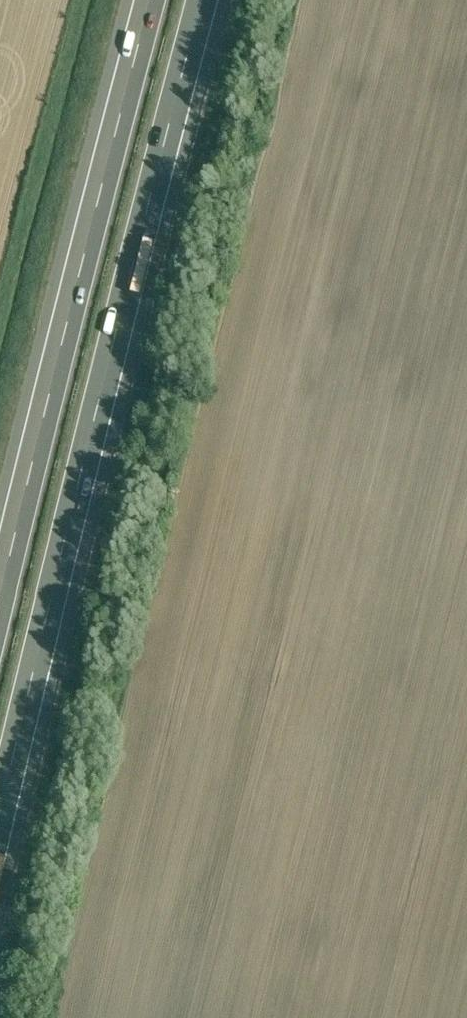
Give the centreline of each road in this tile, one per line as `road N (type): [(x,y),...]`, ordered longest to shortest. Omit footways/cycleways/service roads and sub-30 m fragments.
road 1 (motorway): [(0,856),(213,0)]
road 2 (motorway): [(139,0),(0,552)]

